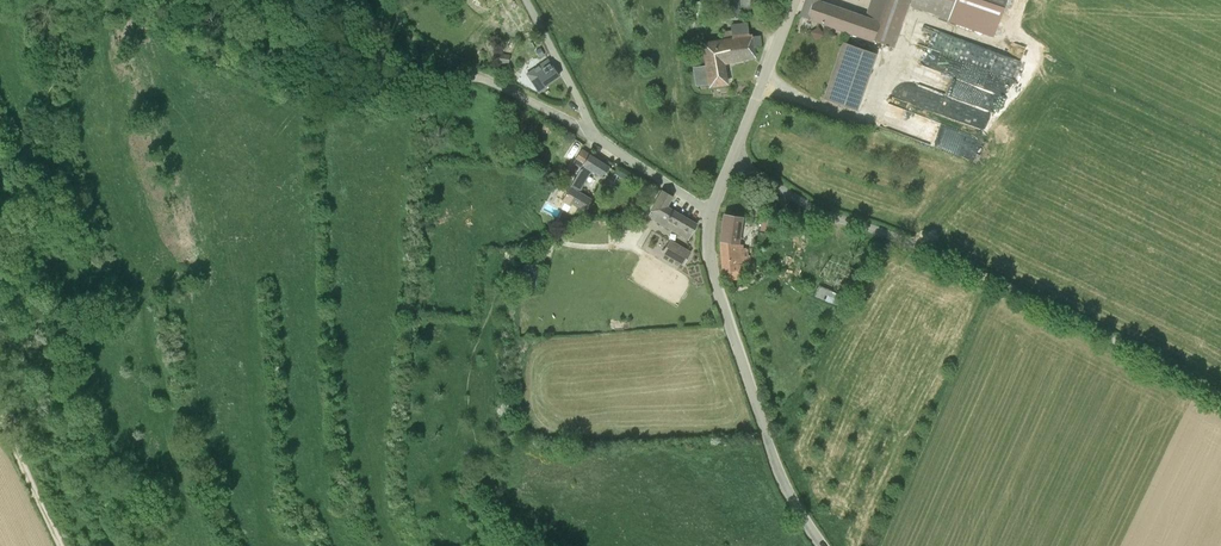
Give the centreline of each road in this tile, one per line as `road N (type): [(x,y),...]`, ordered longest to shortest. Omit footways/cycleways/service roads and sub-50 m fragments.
road 1 (track): [(1220,396),(970,270),(827,216),(731,161)]
road 2 (track): [(141,0),(224,66),(323,99),(400,107),(466,78)]
road 3 (unclassified): [(823,545),(793,503),(766,437),(714,274),(710,212)]
road 4 (unclassified): [(710,212),(794,0)]
road 5 (unclassified): [(592,132),(526,0)]
road 6 (track): [(0,414),(61,545)]
road 7 (unclassified): [(710,212),(592,132)]
road 8 (unclassified): [(466,78),(489,81),(592,132)]
road 9 (track): [(387,0),(416,39),(476,77)]

